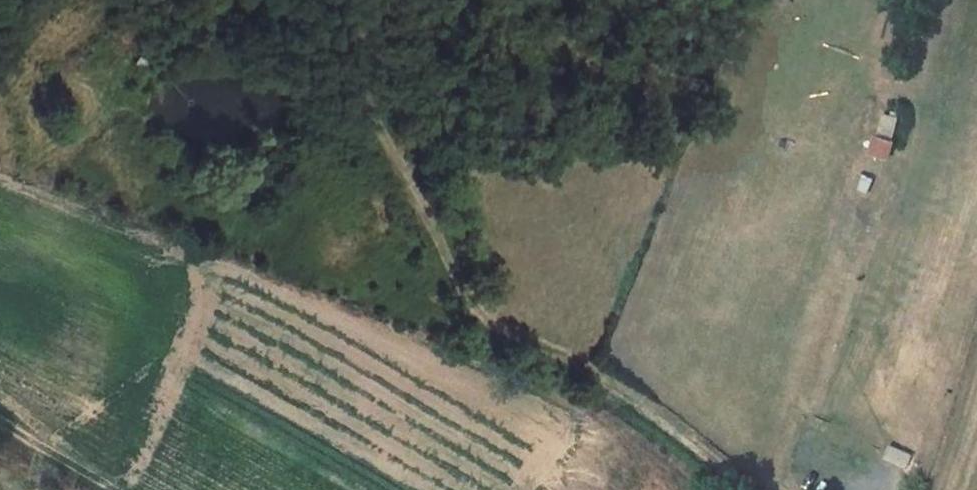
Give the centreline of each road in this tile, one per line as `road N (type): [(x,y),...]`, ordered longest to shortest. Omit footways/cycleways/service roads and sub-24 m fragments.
road 1 (residential): [(746,489),(635,399),(486,326),(357,84),(350,1)]

